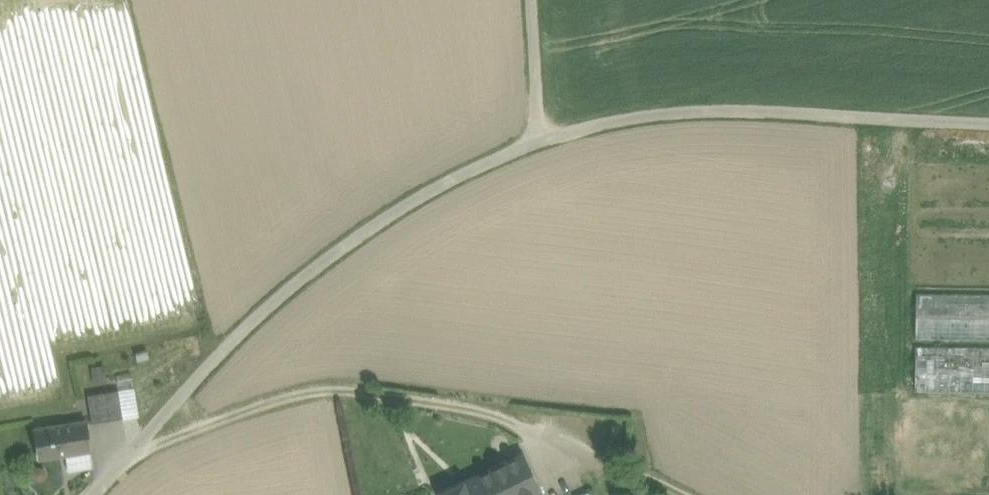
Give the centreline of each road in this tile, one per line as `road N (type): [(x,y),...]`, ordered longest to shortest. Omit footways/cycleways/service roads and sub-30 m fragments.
road 1 (track): [(90,494),(289,290),(416,200),(498,159),(586,128),(674,113),(988,124)]
road 2 (track): [(127,456),(273,402),(358,392),(484,413),(679,494)]
road 3 (track): [(539,142),(531,0)]

